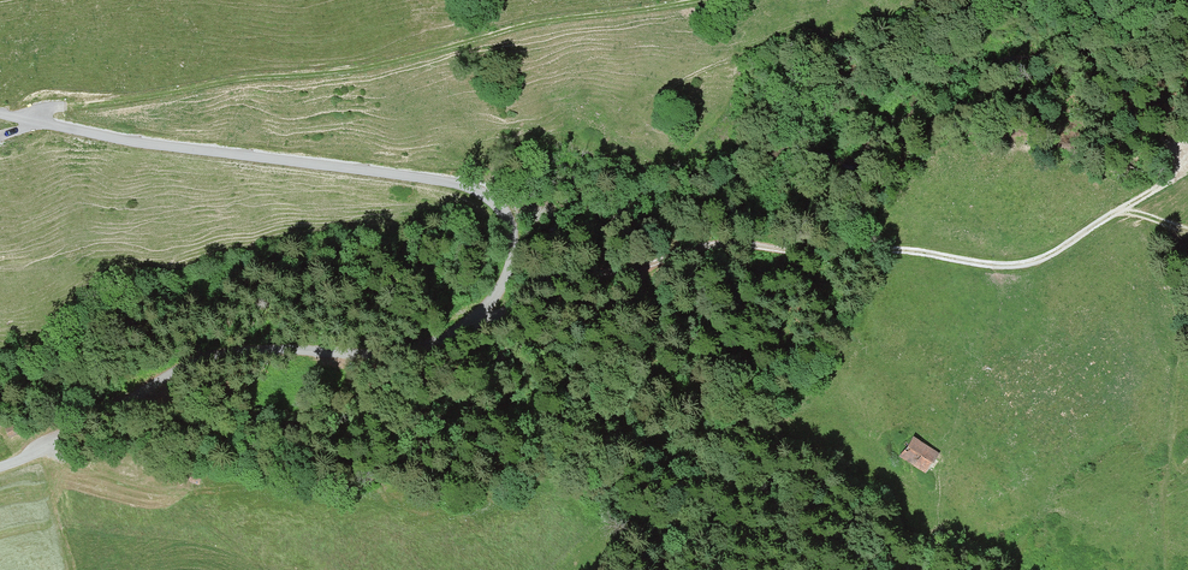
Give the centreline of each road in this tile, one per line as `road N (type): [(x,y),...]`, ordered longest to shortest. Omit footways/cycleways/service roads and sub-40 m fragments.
road 1 (unclassified): [(0,467),(199,358),(251,350),(386,356),(424,344),(486,306),(505,279),(514,236),(501,207),(457,184),(0,114)]
road 2 (track): [(471,319),(496,316),(551,284),(716,244),(896,246),(1024,263),(1066,247),(1187,162)]
road 3 (track): [(0,144),(78,109),(232,79),(357,68),(547,24),(712,0)]

